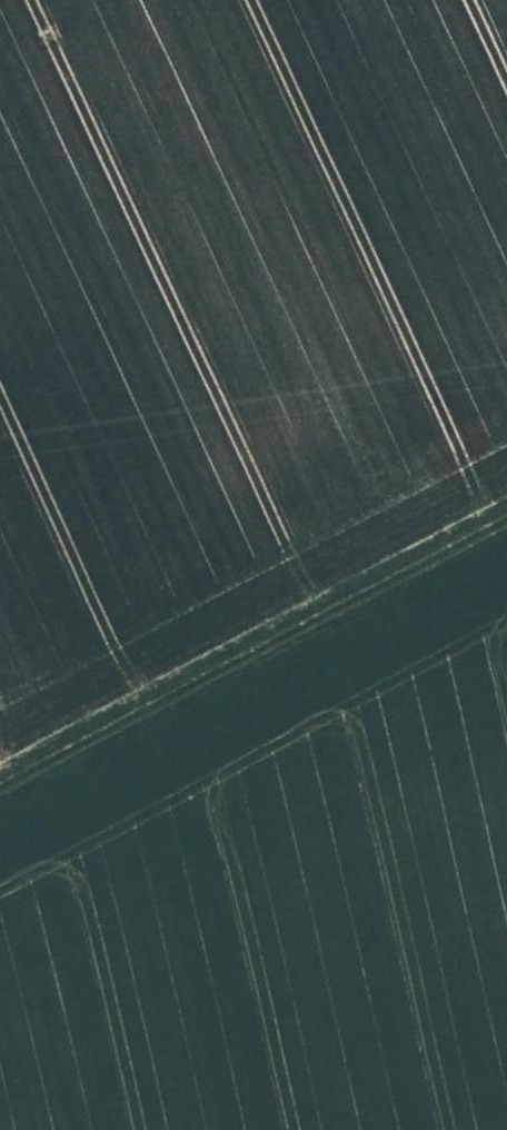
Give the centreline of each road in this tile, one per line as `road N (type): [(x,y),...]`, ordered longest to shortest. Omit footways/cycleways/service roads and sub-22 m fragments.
road 1 (track): [(506,519),(0,783)]

